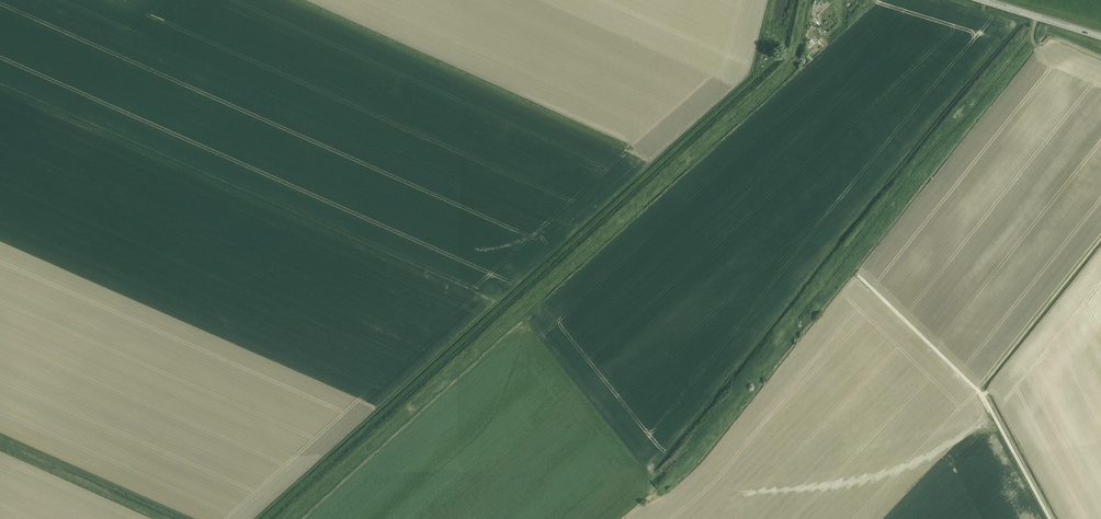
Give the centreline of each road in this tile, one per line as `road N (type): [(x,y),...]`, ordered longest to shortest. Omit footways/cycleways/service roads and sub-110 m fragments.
road 1 (tertiary): [(1100,36),(985,0)]

